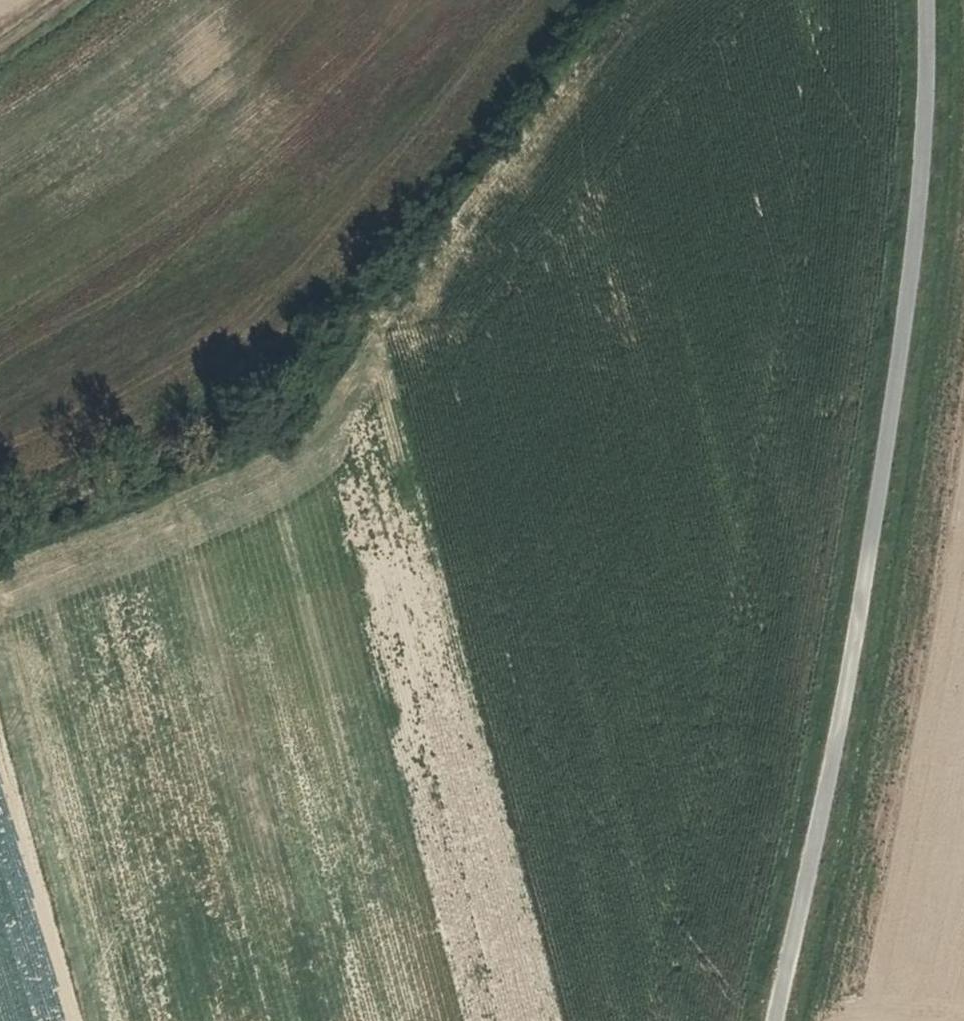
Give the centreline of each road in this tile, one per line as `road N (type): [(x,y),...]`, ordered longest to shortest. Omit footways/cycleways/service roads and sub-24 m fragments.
road 1 (unclassified): [(782,1020),(829,819),(903,367),(932,71),(929,0)]

